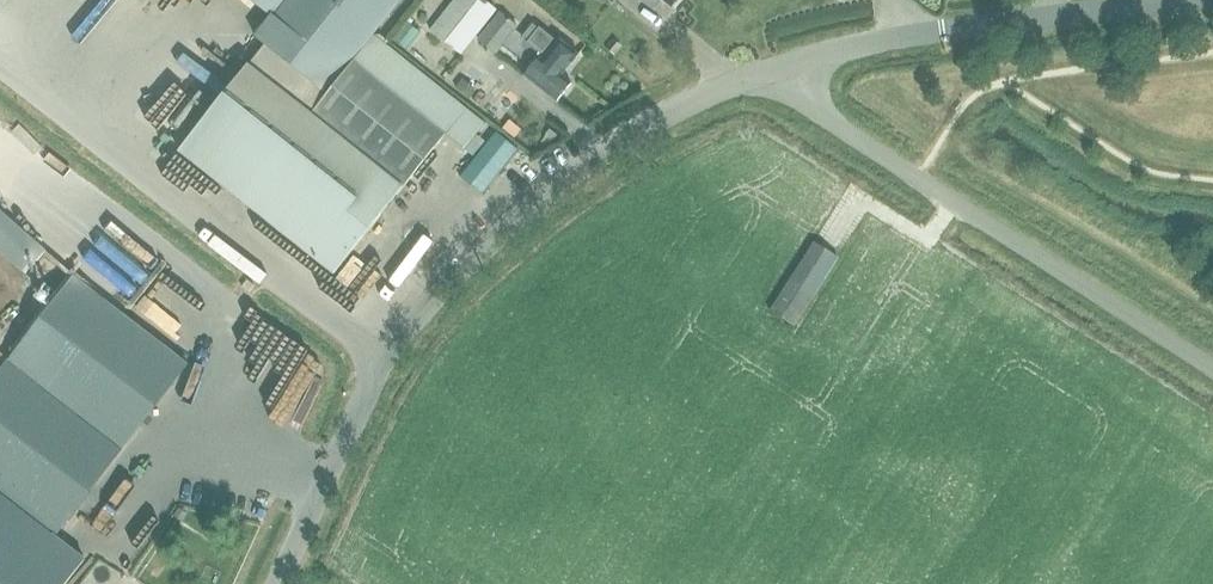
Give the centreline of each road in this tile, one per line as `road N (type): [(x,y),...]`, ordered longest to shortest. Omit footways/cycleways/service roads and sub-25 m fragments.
road 1 (residential): [(788,65),(680,111),(571,172),(471,255),(381,351),(278,583)]
road 2 (unclassified): [(1212,365),(916,176),(805,97),(788,65)]
road 3 (residential): [(1166,0),(903,36),(788,65)]

